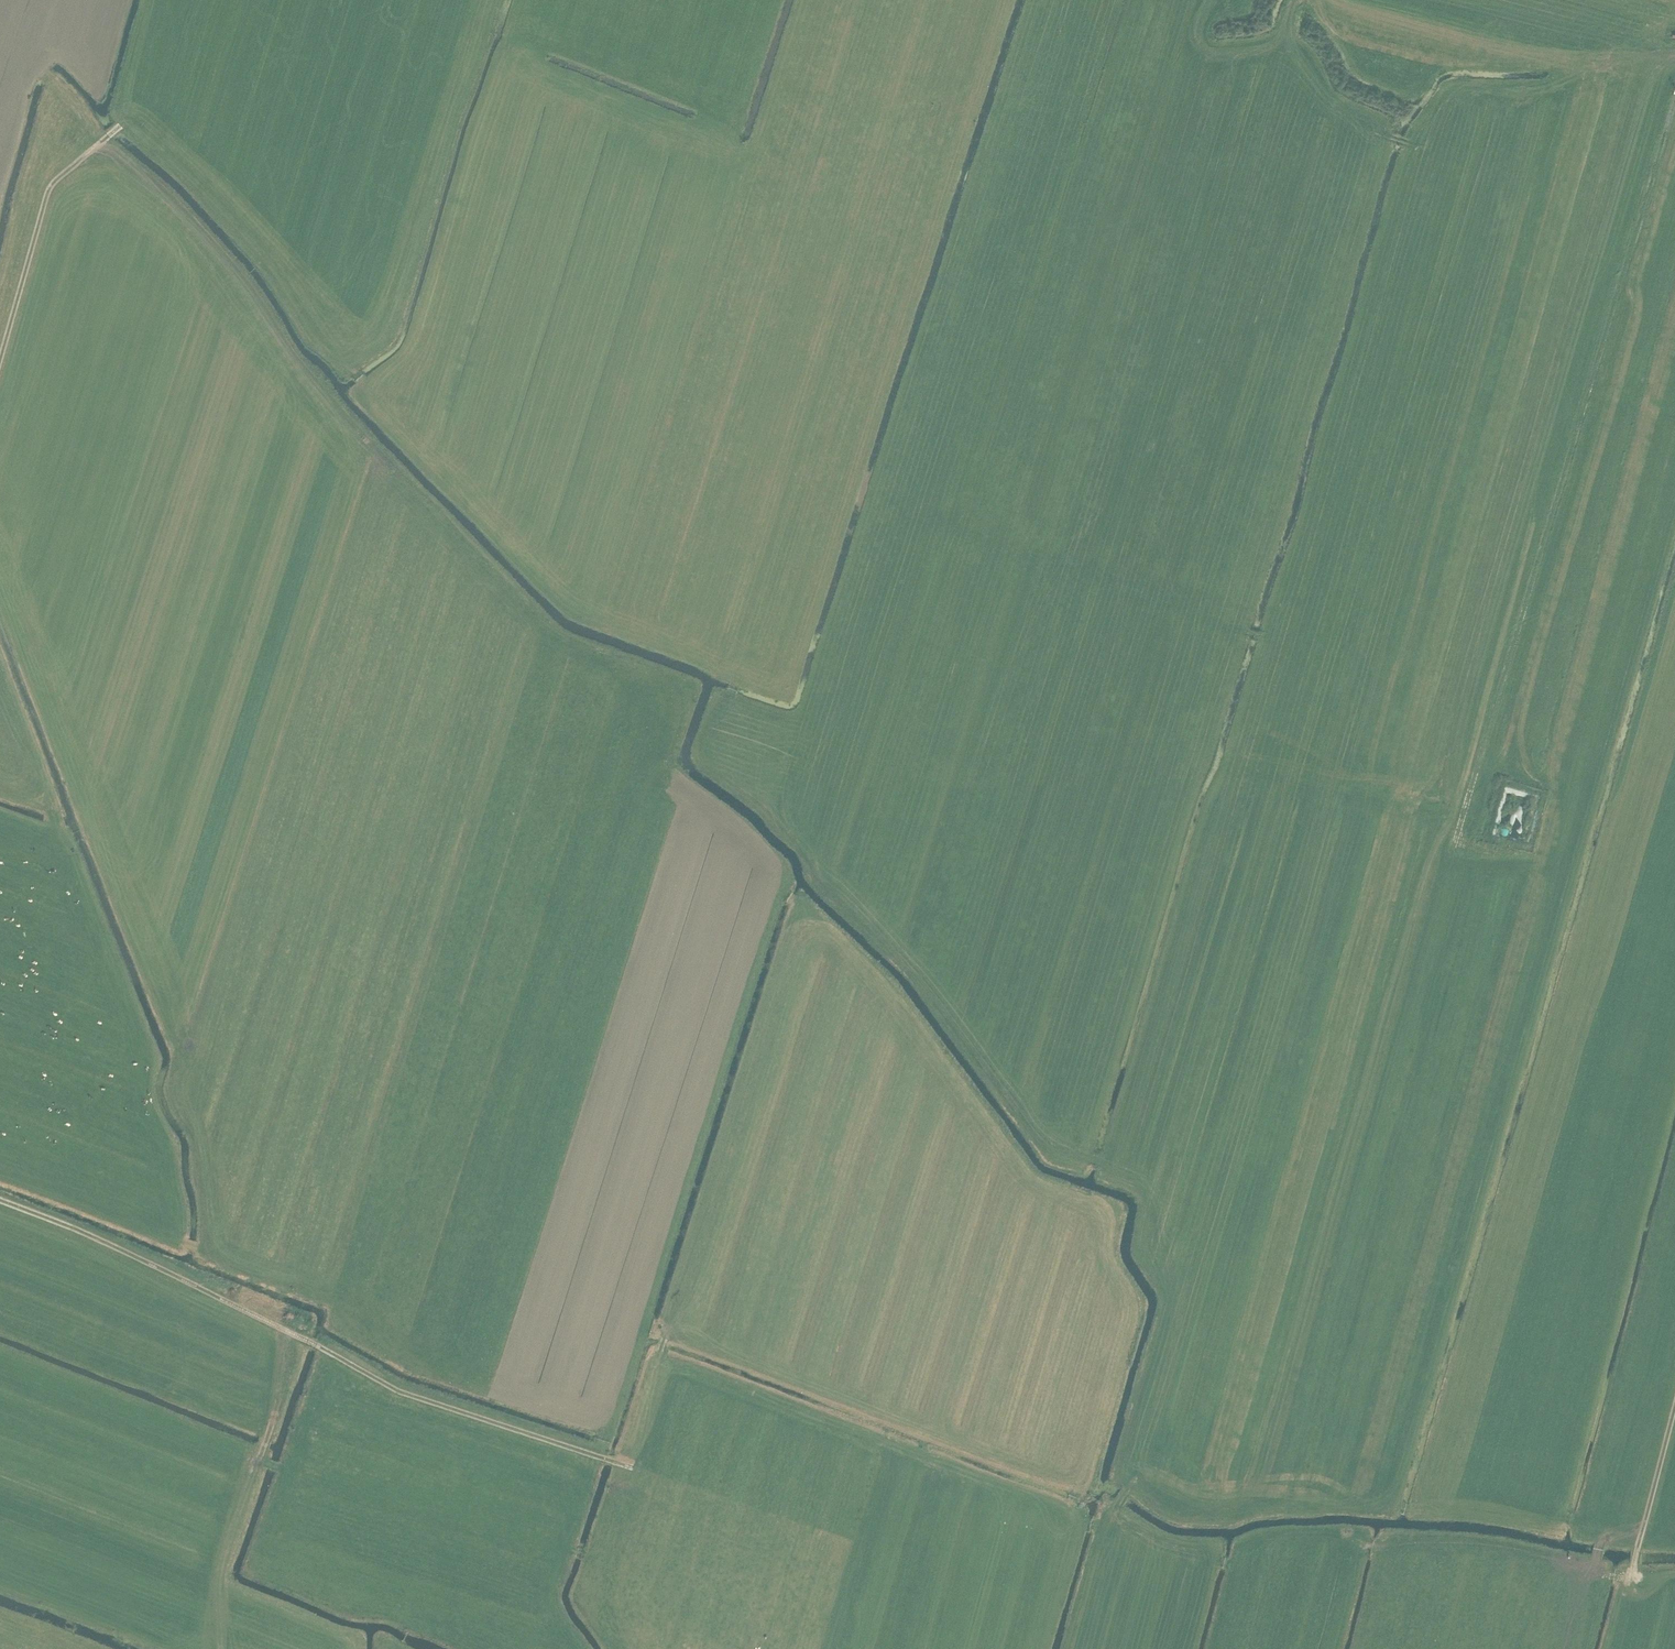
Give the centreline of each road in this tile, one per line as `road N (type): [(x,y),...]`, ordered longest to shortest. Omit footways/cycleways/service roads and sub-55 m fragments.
road 1 (track): [(0,1197),(65,1221),(398,1390),(628,1466)]
road 2 (track): [(0,365),(49,190),(122,127)]

